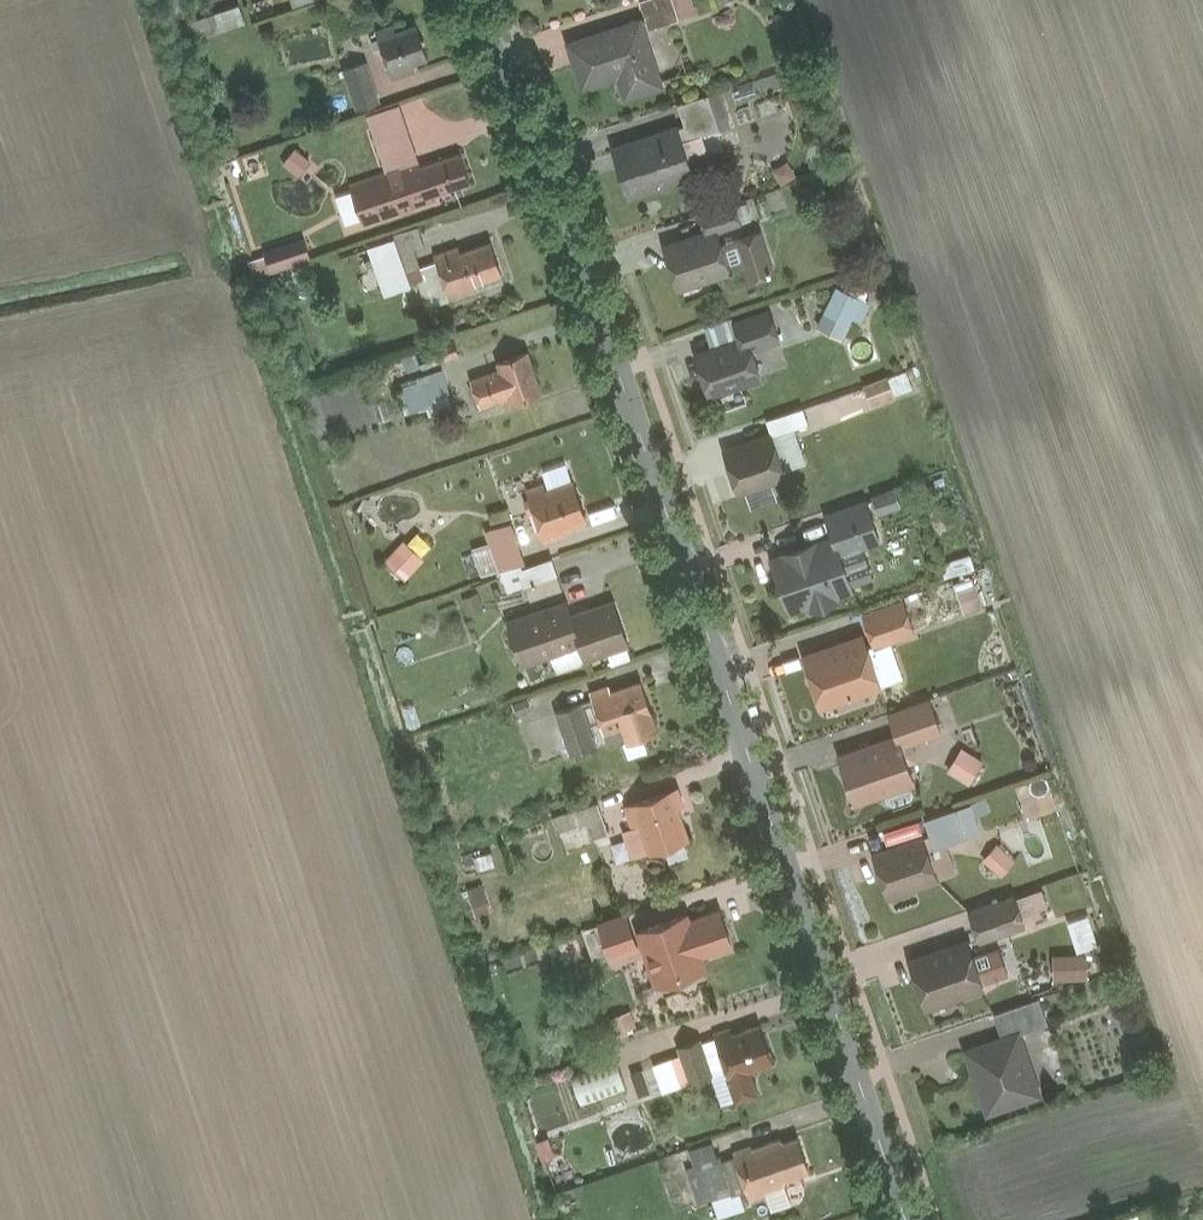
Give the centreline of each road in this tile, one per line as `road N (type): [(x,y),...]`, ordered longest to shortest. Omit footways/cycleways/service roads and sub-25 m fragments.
road 1 (tertiary): [(910,1219),(598,300),(486,0)]

